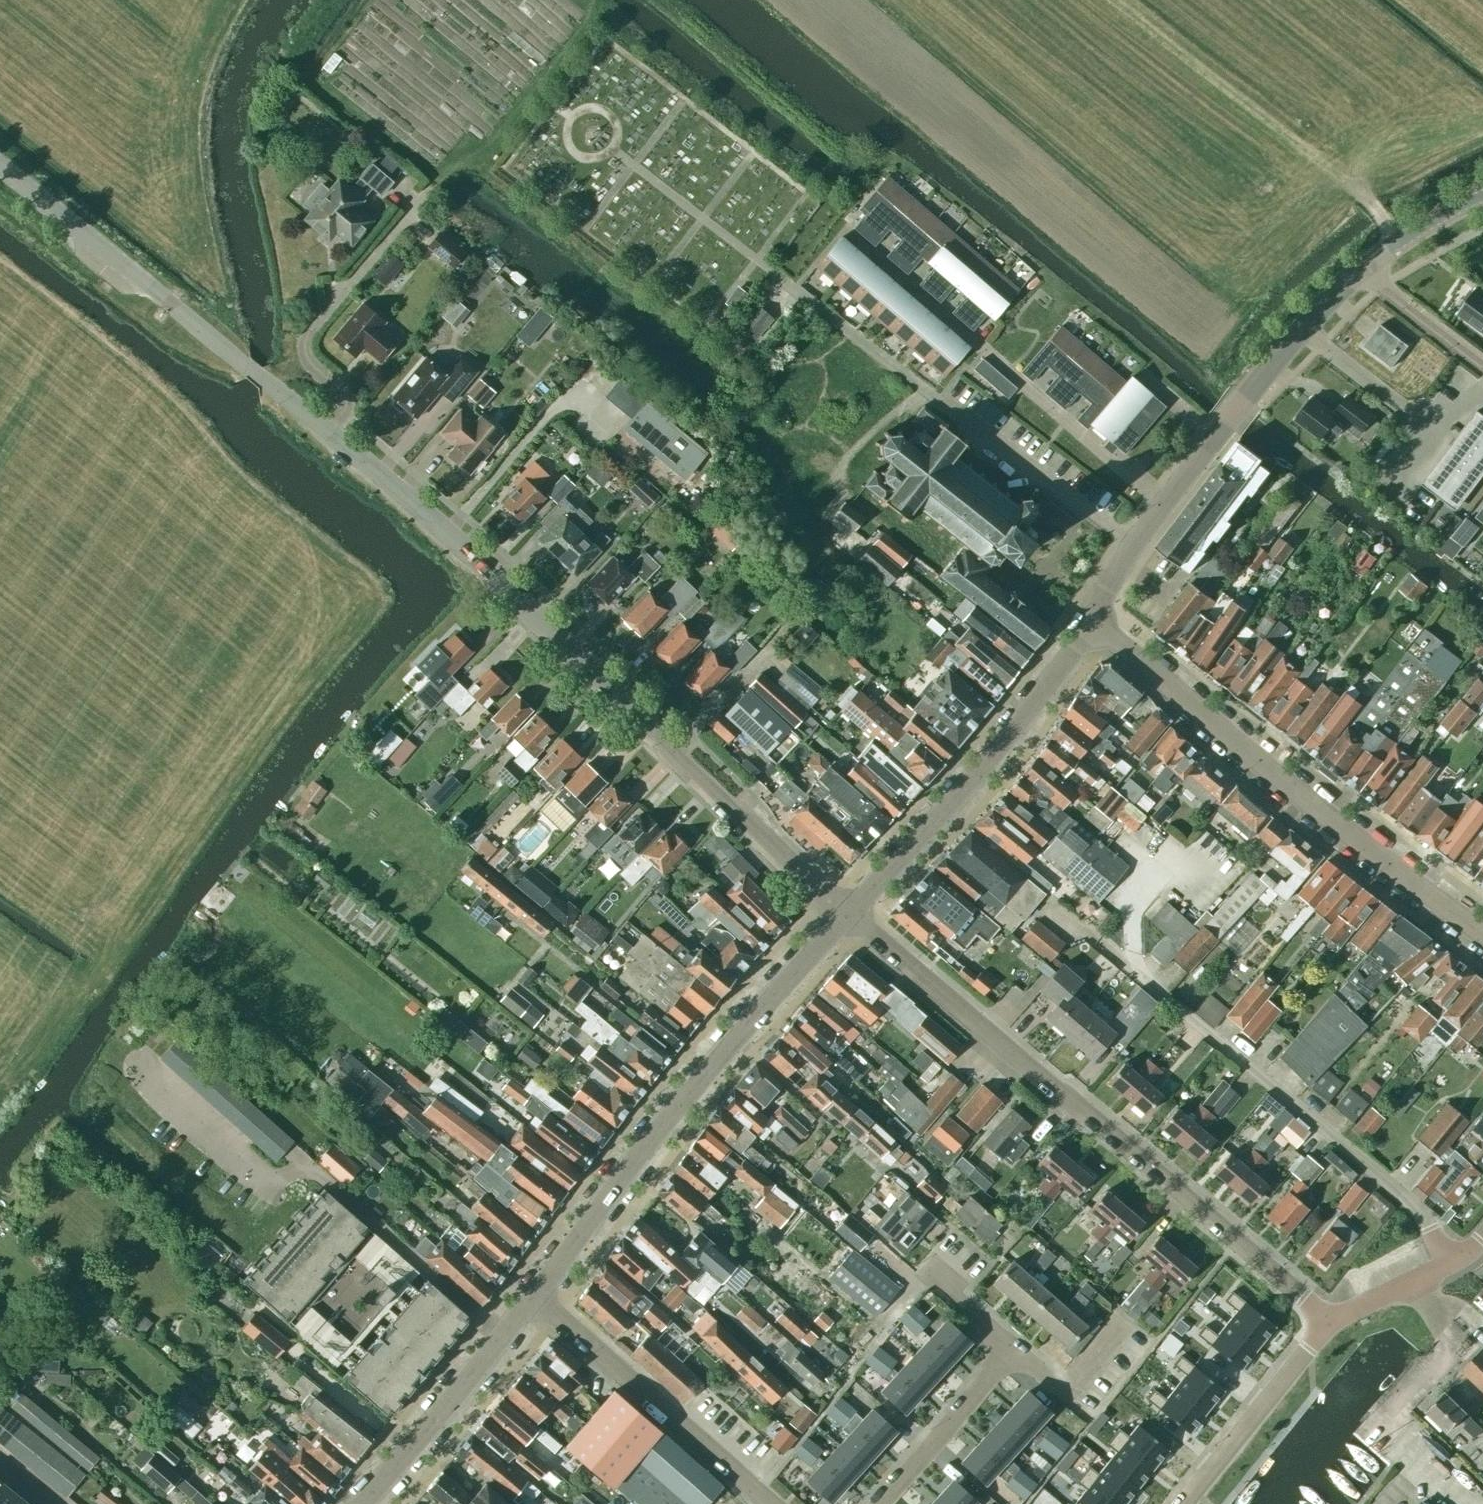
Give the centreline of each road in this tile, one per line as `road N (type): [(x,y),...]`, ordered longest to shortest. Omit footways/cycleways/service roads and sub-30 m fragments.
road 1 (tertiary): [(852,915),(328,431)]
road 2 (unclassified): [(1328,1322),(852,915)]
road 3 (unclassified): [(1482,933),(1360,844),(1096,617)]
road 4 (tertiary): [(537,1295),(705,1075),(852,915)]
road 5 (residential): [(1470,1255),(1128,961)]
road 6 (tertiary): [(328,431),(0,163)]
road 7 (tertiary): [(852,915),(1096,617)]
road 8 (unclassified): [(766,1503),(537,1295)]
road 9 (residential): [(328,431),(344,400),(313,366),(303,341),(417,200)]
road 10 (tertiary): [(353,1503),(537,1295)]
road 11 (tertiary): [(1096,617),(1119,570),(1246,397)]
road 12 (unclassified): [(1179,1503),(1328,1322)]
road 13 (residential): [(876,1503),(1012,1354)]
road 14 (tertiary): [(1359,272),(1246,397)]
road 15 (residential): [(1012,1354),(1063,1395),(1122,1321)]
road 16 (unclassified): [(1328,1322),(1470,1255)]
road 17 (residential): [(1359,272),(1482,369)]
road 18 (tertiary): [(1482,196),(1359,272)]

